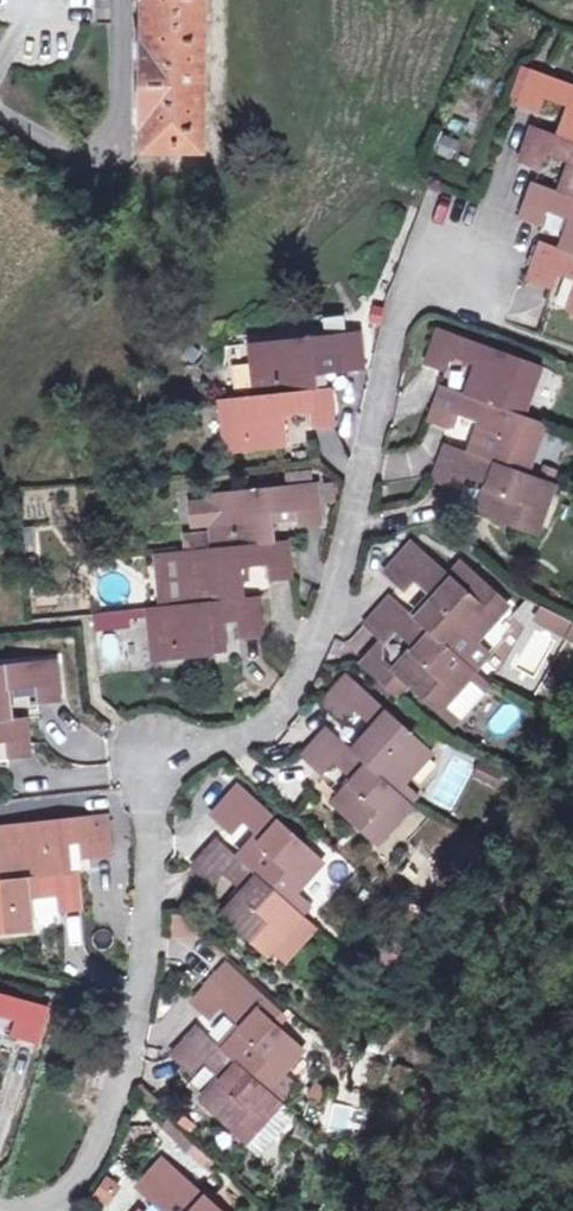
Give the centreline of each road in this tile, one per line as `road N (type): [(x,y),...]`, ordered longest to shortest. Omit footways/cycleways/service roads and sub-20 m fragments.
road 1 (residential): [(0,1208),(50,1205),(102,1140),(138,1013),(155,765),(239,744),(285,707),(340,574),(387,373),(432,239)]

